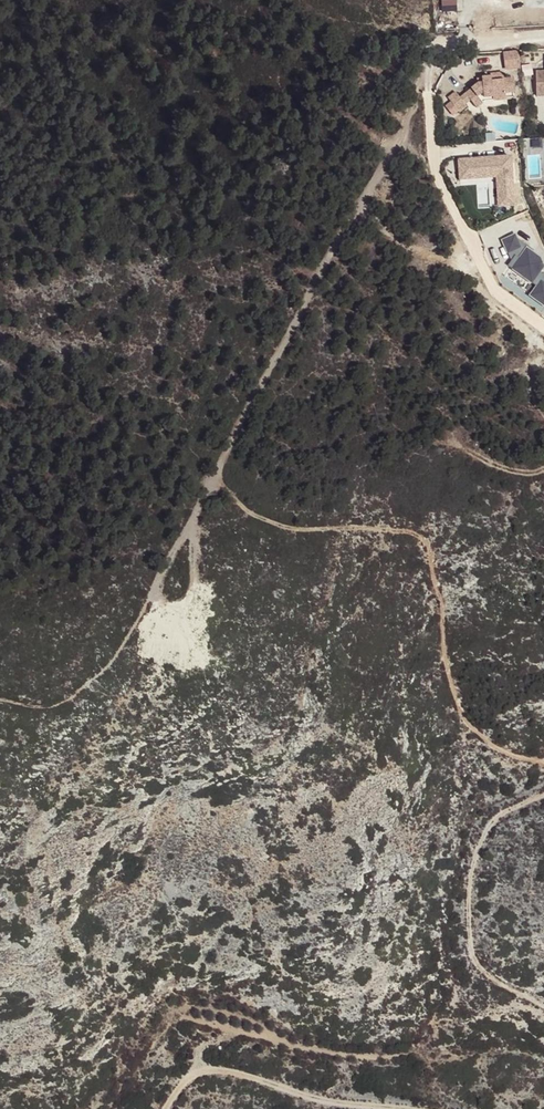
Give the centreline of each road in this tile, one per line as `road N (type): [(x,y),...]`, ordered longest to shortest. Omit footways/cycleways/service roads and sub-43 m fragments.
road 1 (track): [(154,589),(429,75)]
road 2 (track): [(543,764),(500,749),(465,716),(449,675),(452,617),(431,541),(263,518),(231,495),(217,469)]
road 3 (residential): [(543,326),(493,289),(433,167),(429,75),(443,49),(460,41),(543,35)]
road 4 (track): [(543,1009),(479,966),(471,880),(491,822),(543,792)]
road 5 (track): [(421,1108),(323,1097),(213,1068),(187,1075),(164,1108)]

